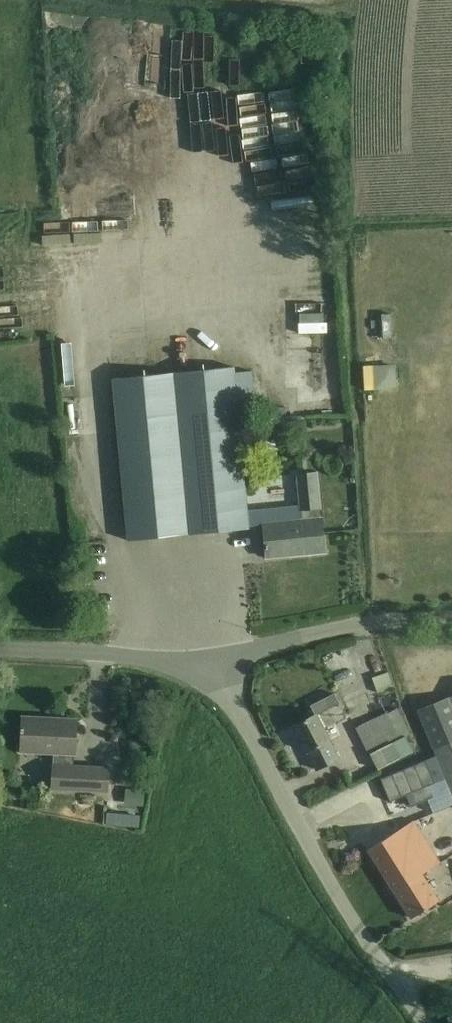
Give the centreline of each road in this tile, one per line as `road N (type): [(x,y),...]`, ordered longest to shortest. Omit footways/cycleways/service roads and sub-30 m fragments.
road 1 (unclassified): [(422,1022),(326,875),(208,657)]
road 2 (unclassified): [(208,657),(362,623),(451,618)]
road 3 (unclassified): [(208,657),(0,648)]

